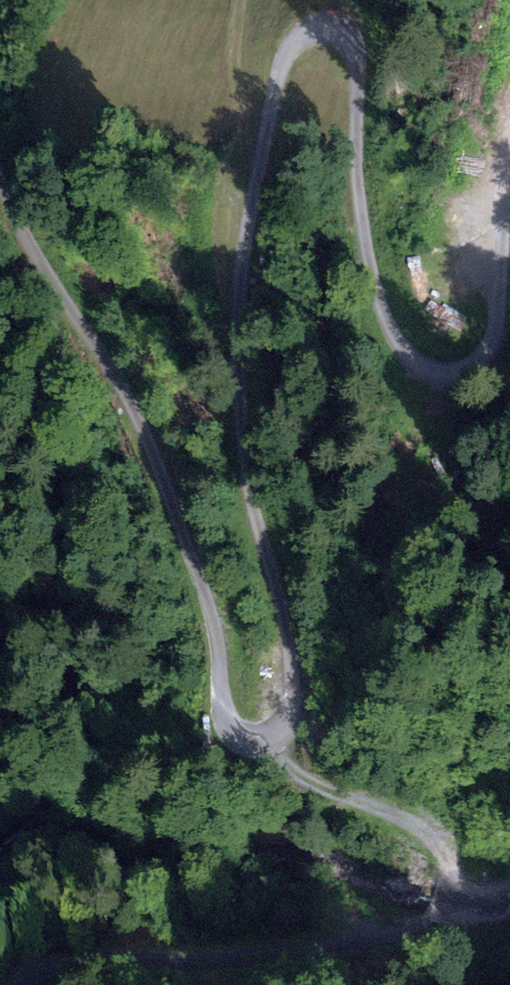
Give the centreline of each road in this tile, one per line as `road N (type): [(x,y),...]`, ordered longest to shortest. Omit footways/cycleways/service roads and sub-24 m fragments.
road 1 (unclassified): [(0,191),(31,252),(126,390),(213,624),(224,724),(247,740),(276,736),(293,702),(289,636),(244,463),(241,332),(277,83),(285,57),(309,31),(335,28),(358,50),(354,193),(396,340),(424,373),(443,381),(475,374),(493,346)]
road 2 (track): [(261,741),(300,773),(438,846),(449,876),(438,908),(412,923),(263,951),(65,965),(20,984)]

